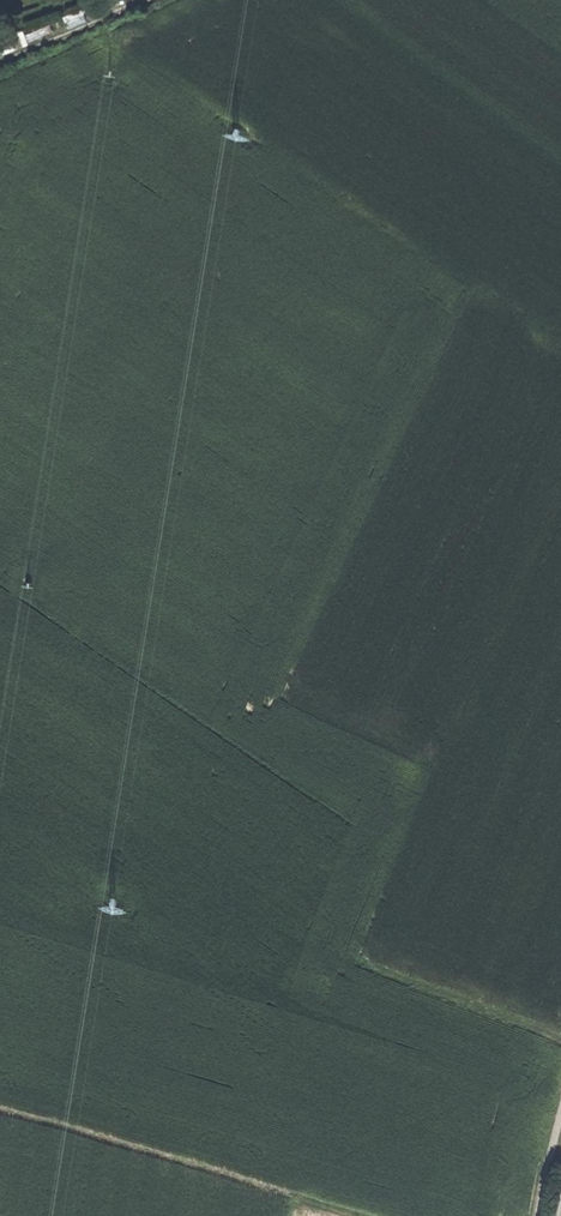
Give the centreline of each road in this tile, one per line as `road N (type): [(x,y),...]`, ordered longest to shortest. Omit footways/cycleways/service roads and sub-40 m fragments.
road 1 (track): [(145,0),(0,64)]

